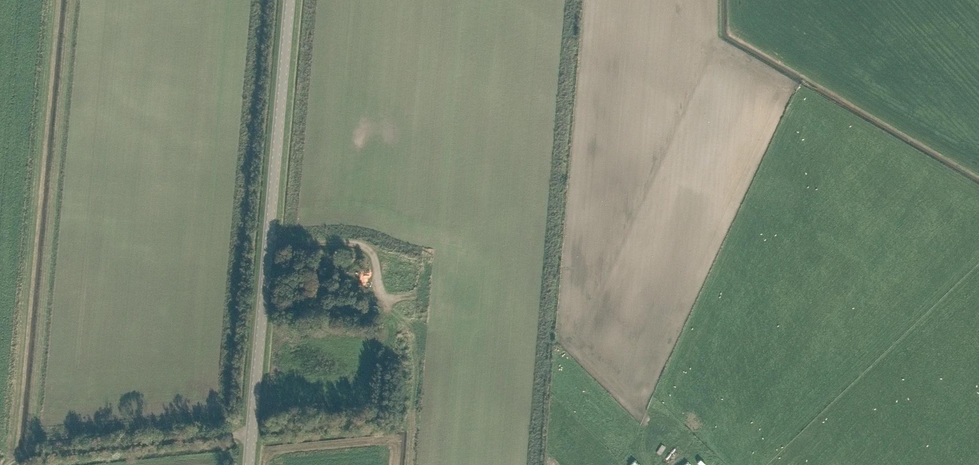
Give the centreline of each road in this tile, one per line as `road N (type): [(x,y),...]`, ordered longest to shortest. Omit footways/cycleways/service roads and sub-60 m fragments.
road 1 (tertiary): [(251,434),(290,0)]
road 2 (track): [(251,434),(376,421),(386,300),(367,248),(268,241)]
road 3 (unclassified): [(8,464),(251,434)]

